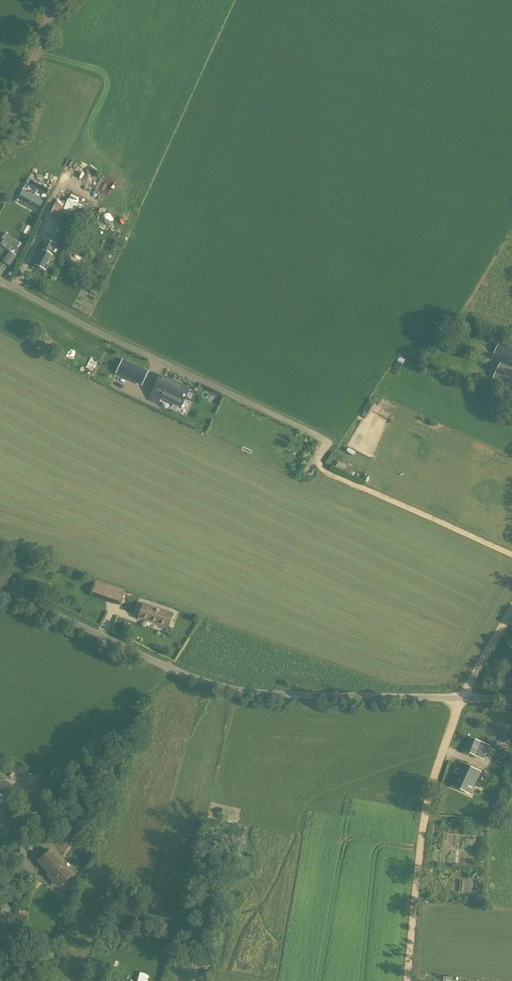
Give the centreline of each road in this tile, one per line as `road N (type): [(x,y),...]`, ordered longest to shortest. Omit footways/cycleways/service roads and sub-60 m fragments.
road 1 (unclassified): [(511,698),(234,690),(0,591)]
road 2 (track): [(407,980),(420,842),(439,757),(460,698),(511,609)]
road 3 (unclassified): [(314,460),(326,442),(0,279)]
road 4 (track): [(511,555),(314,460)]
road 5 (unclassified): [(0,133),(53,0)]

